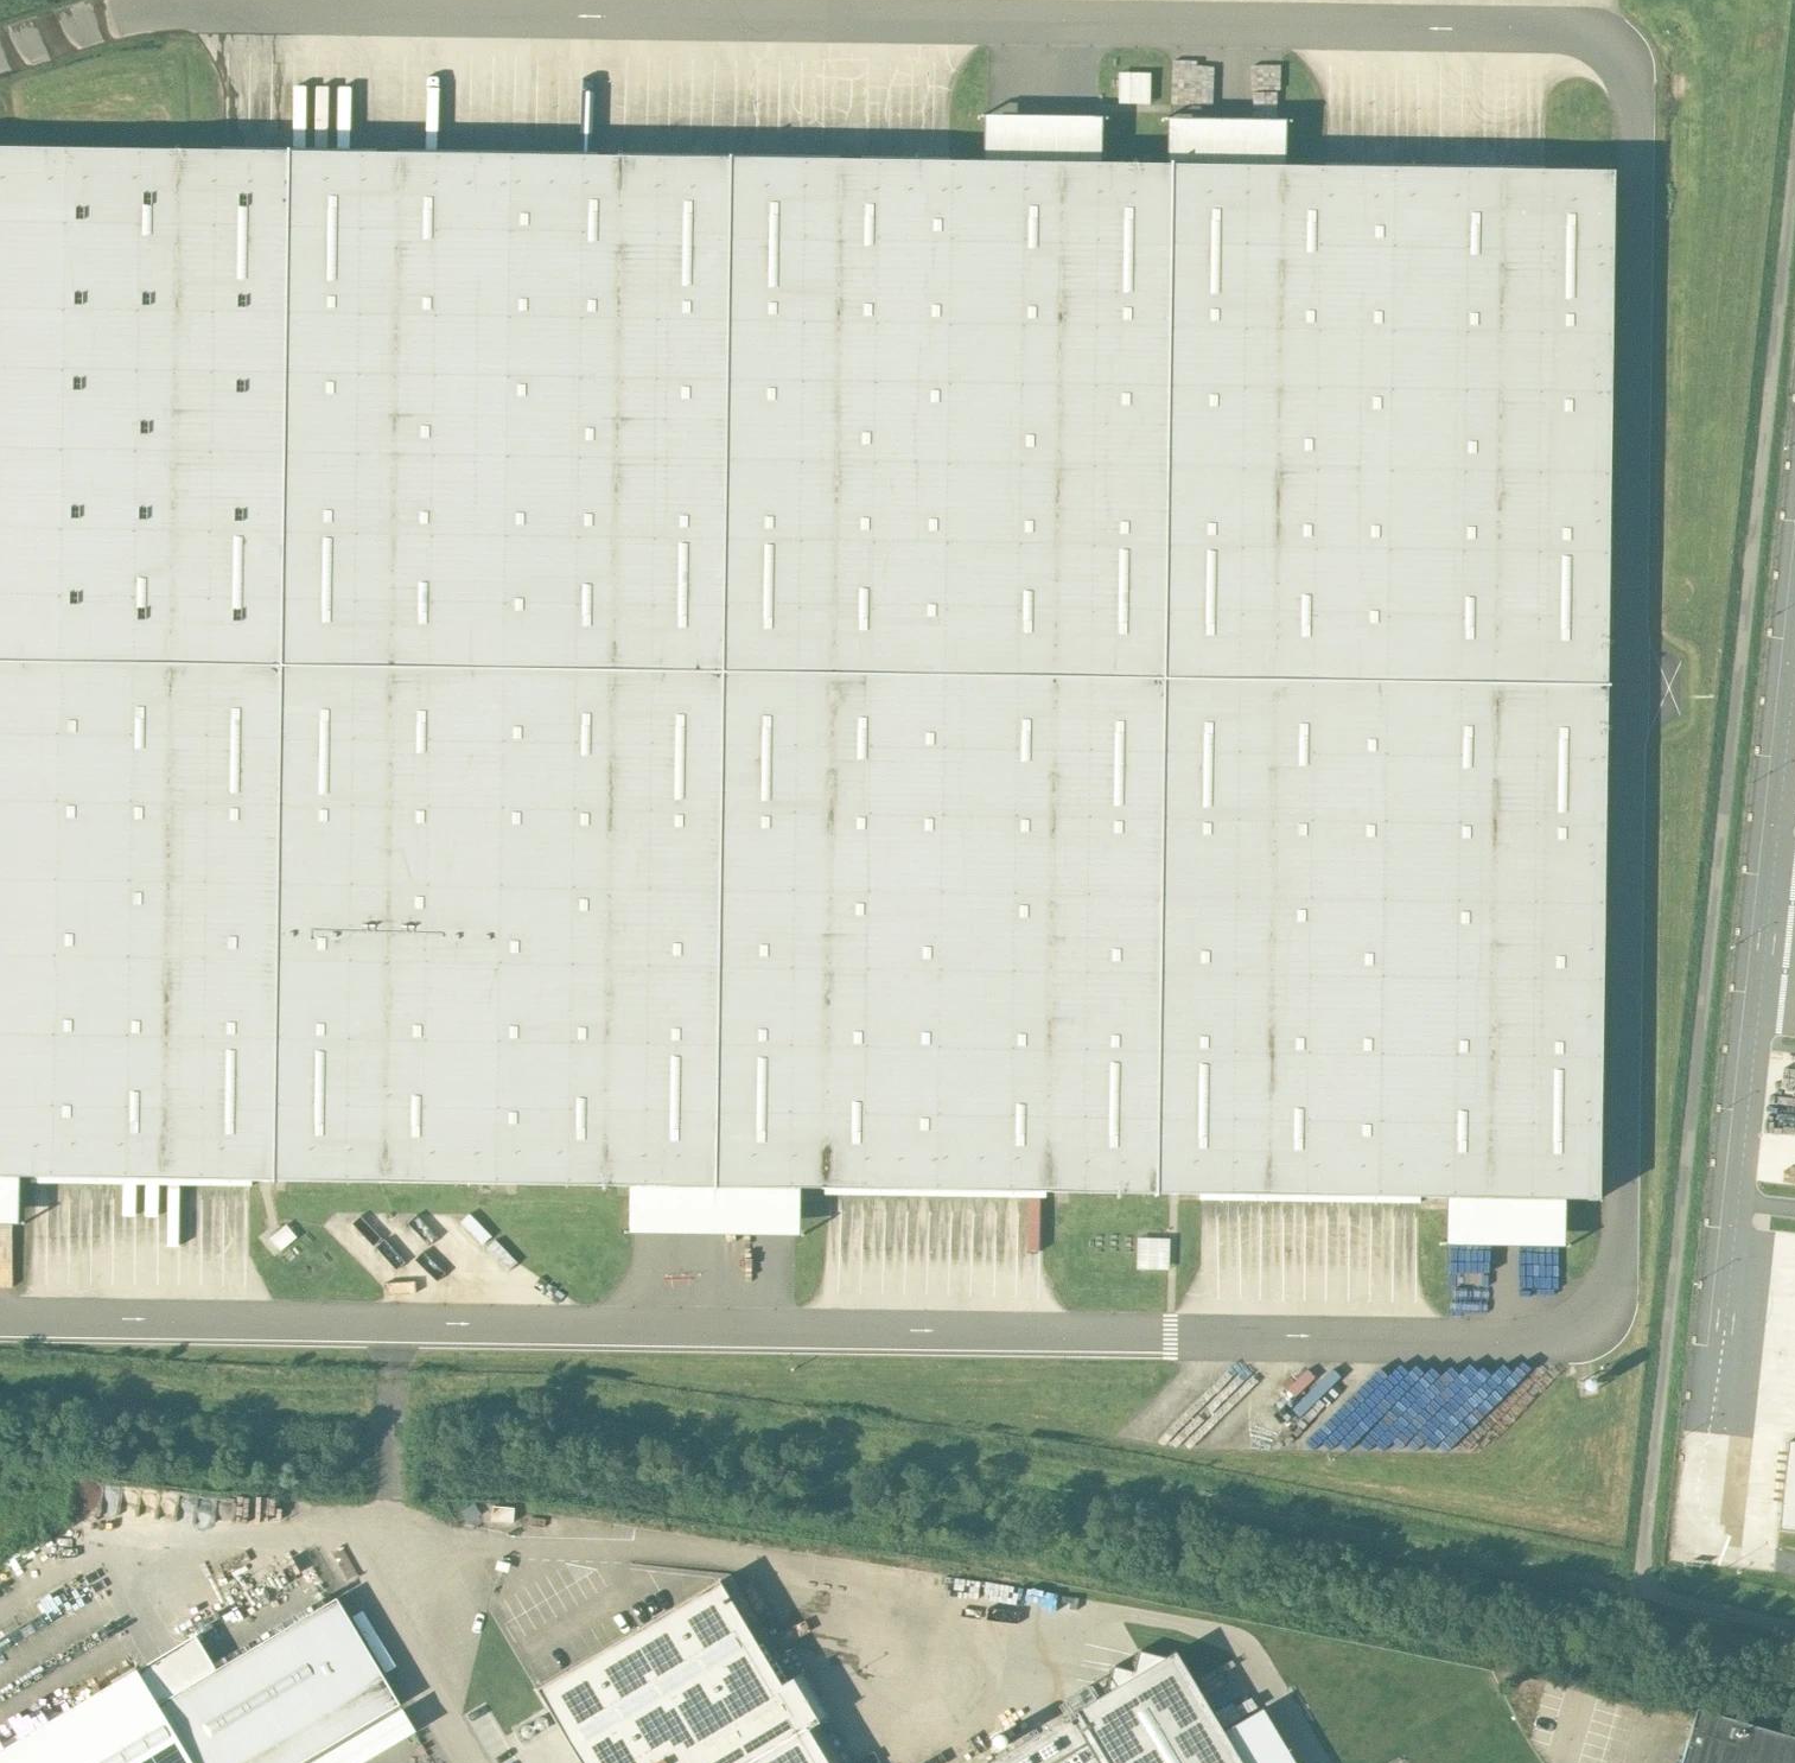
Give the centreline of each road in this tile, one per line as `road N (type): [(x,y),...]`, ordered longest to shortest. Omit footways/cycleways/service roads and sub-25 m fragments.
road 1 (unclassified): [(1794,1622),(1670,1597),(1648,1585),(1642,1561),(1794,164)]

